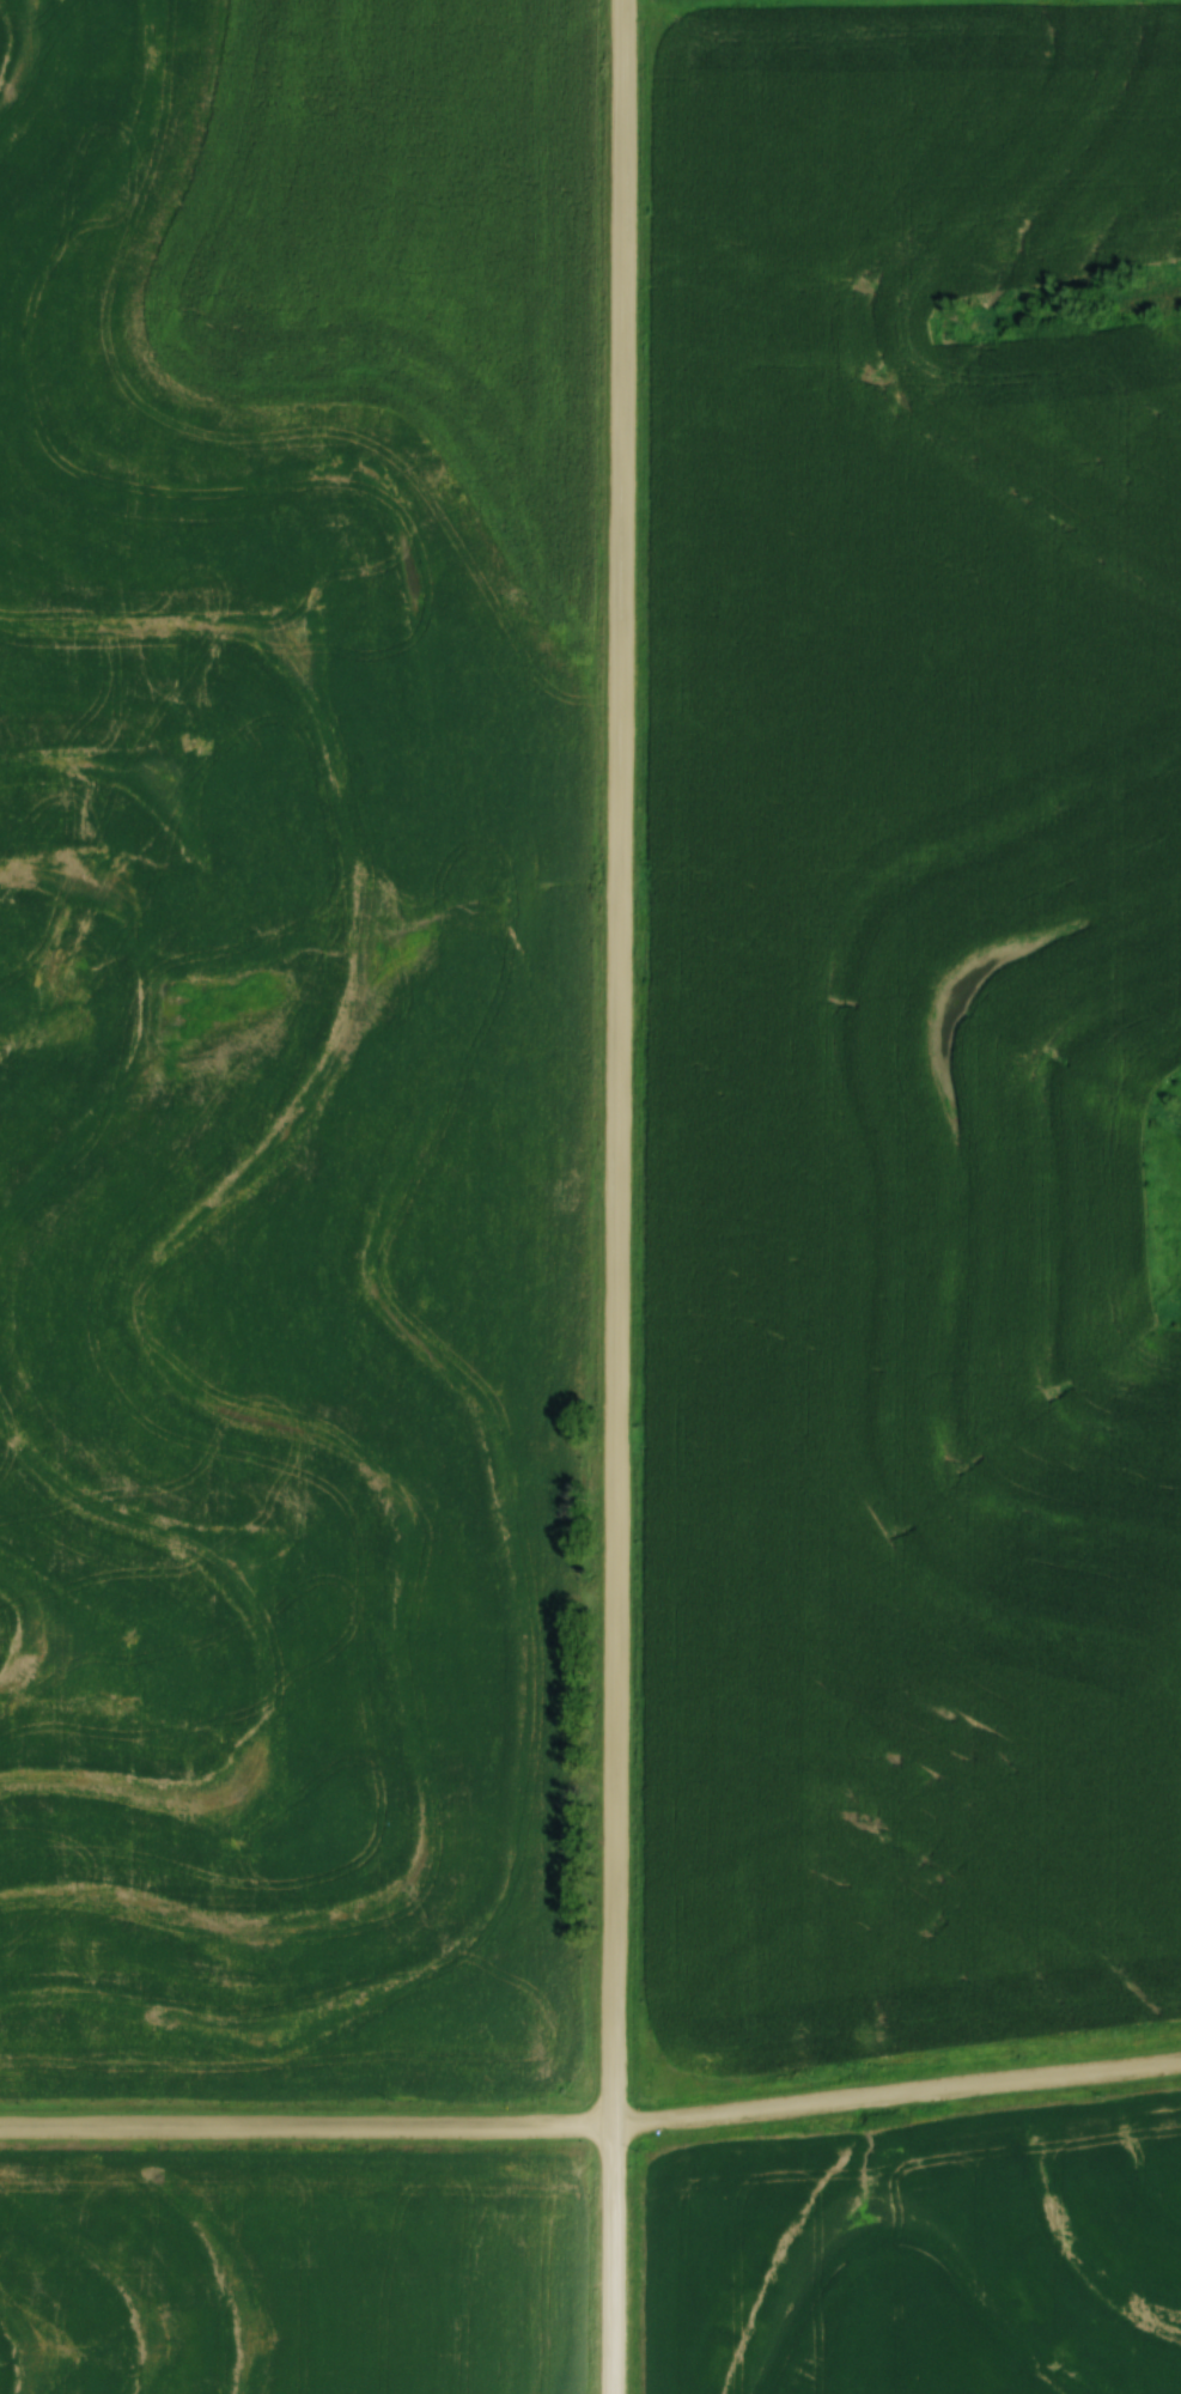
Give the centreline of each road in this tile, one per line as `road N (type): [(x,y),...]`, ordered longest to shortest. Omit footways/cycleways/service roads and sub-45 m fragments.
road 1 (tertiary): [(614,2125),(622,0)]
road 2 (residential): [(0,2124),(614,2125),(1180,2062)]
road 3 (tertiary): [(613,2393),(614,2125)]

